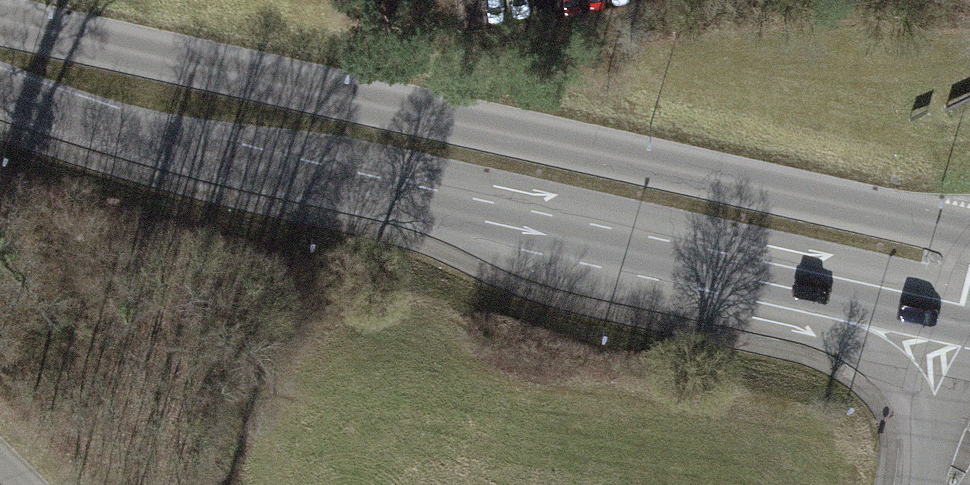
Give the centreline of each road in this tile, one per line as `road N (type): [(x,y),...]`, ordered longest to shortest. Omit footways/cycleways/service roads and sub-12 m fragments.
road 1 (primary): [(0,92),(267,170),(969,324)]
road 2 (primary): [(969,234),(0,20)]

